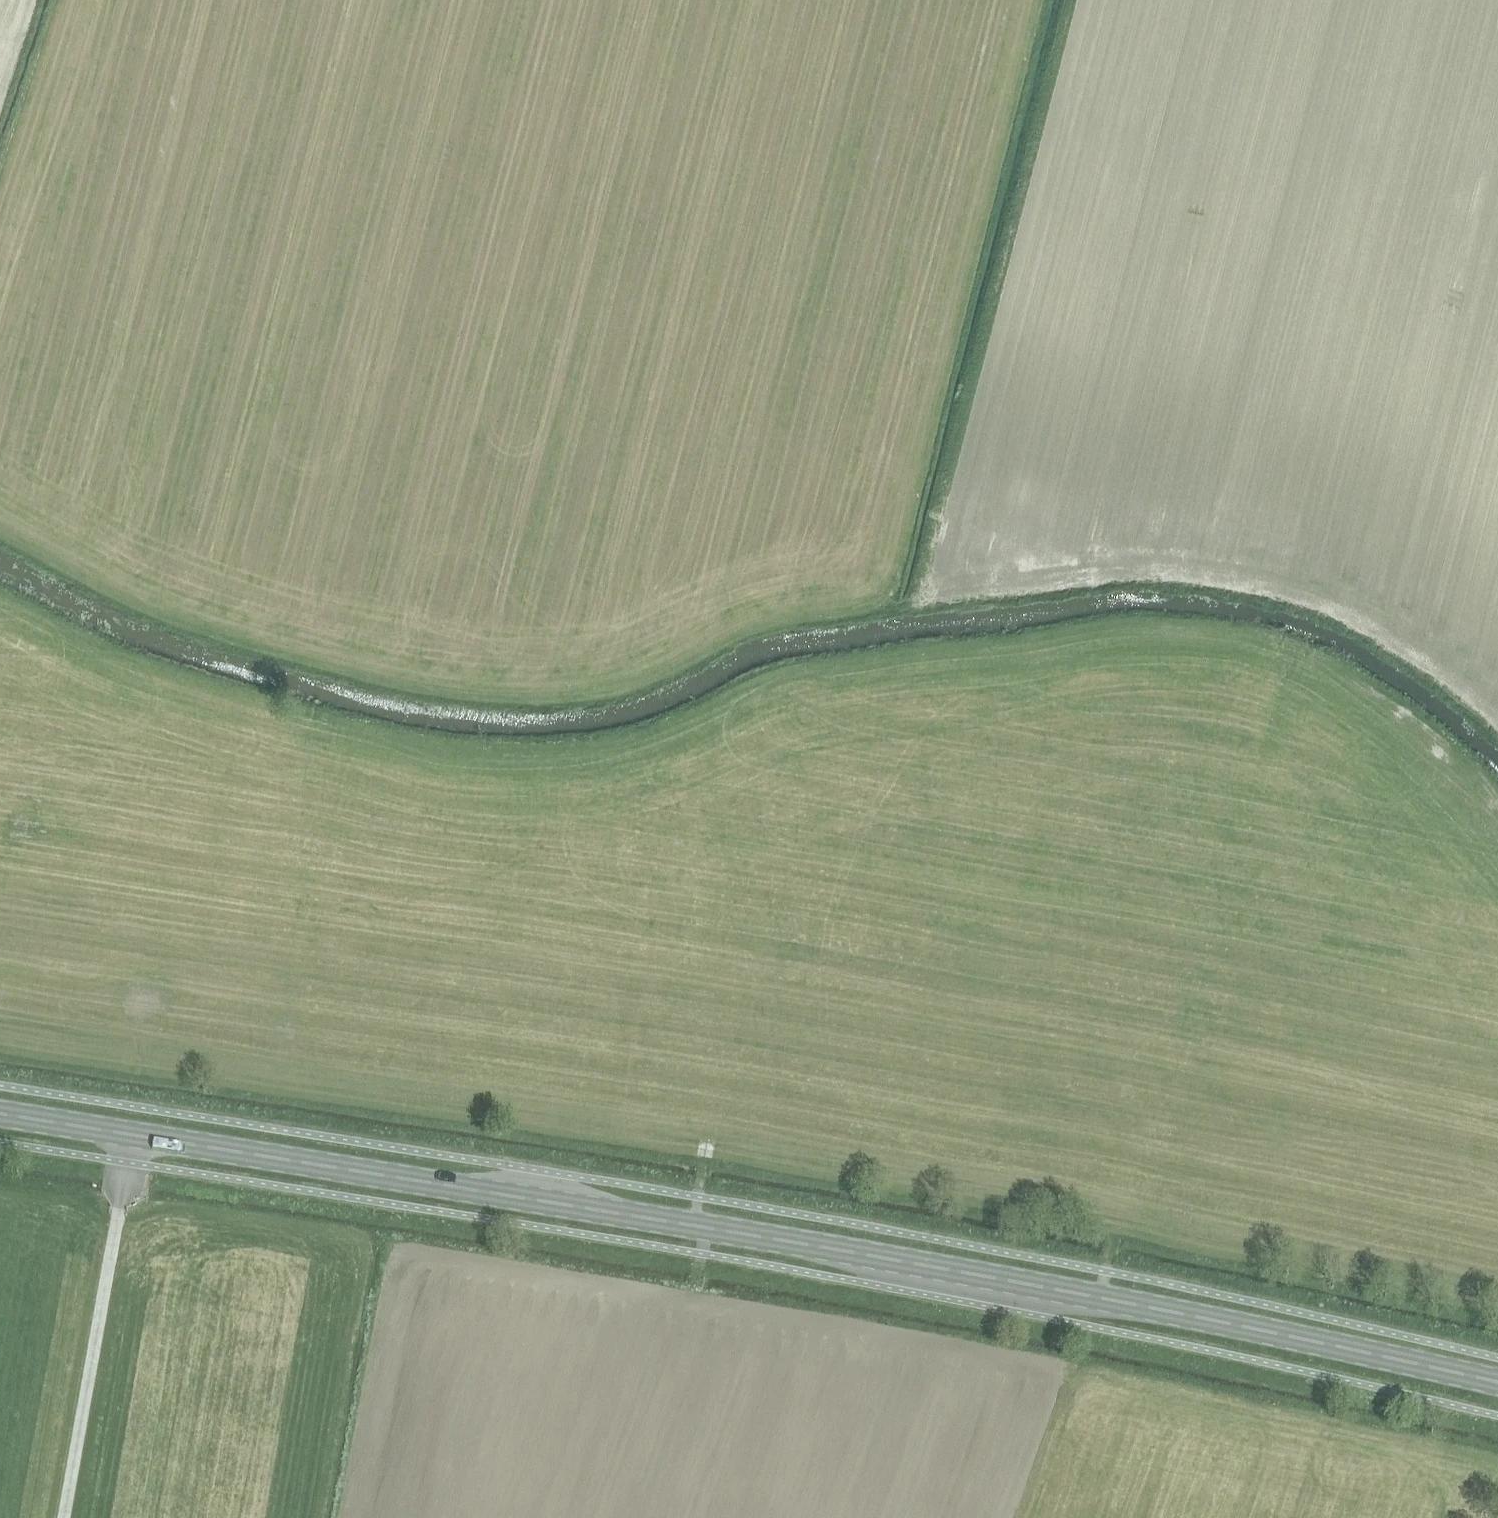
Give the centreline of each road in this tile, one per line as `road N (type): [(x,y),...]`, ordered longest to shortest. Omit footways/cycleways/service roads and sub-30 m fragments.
road 1 (primary): [(1497,1384),(1047,1286),(0,1119)]

